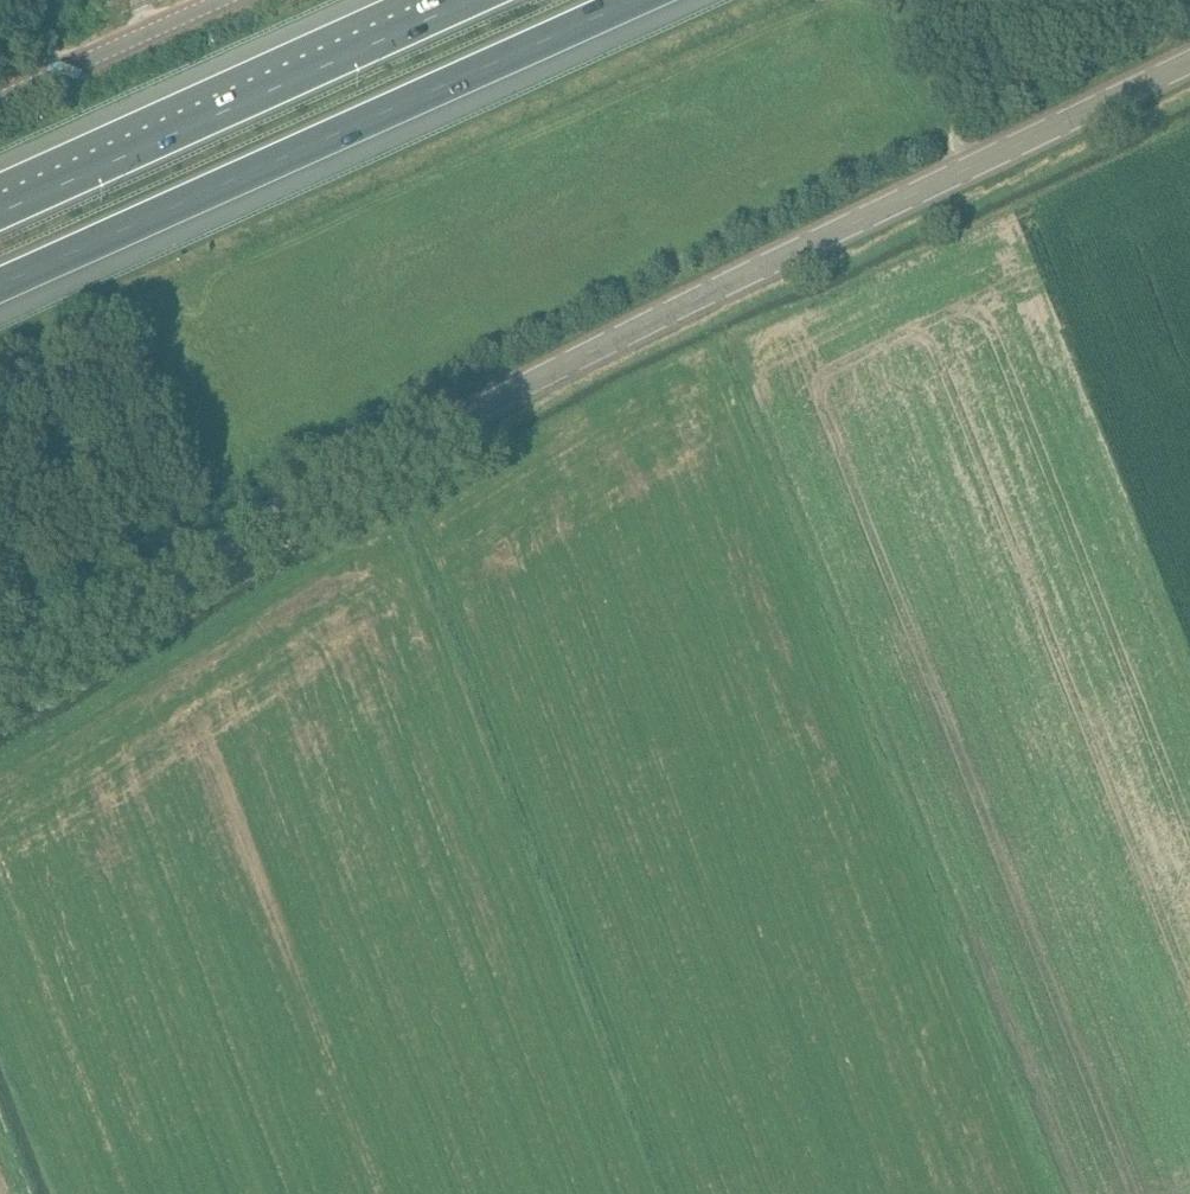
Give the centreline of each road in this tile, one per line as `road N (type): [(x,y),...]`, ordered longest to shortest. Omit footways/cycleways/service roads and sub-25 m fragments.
road 1 (tertiary): [(1189,64),(615,339),(0,676)]
road 2 (motorway): [(0,285),(633,0)]
road 3 (motorway): [(469,0),(0,211)]
road 4 (unclassified): [(0,99),(215,0)]
road 5 (track): [(977,166),(885,0)]

